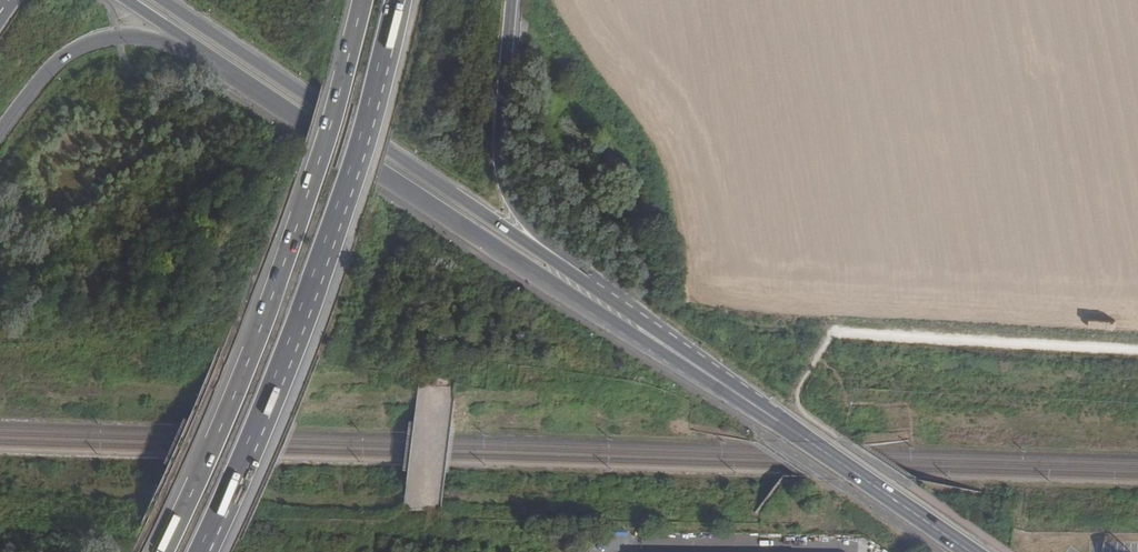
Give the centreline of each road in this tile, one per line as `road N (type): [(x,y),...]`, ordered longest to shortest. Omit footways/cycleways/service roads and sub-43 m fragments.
road 1 (trunk): [(363,0),(240,389),(163,551)]
road 2 (trunk): [(202,551),(324,246),(393,0)]
road 3 (primary): [(584,282),(160,0)]
road 4 (primary): [(259,90),(623,329),(679,355)]
road 5 (primary): [(969,551),(679,355)]
road 6 (trunk): [(584,282),(525,217),(513,190),(508,116),(517,0)]
road 7 (primary): [(0,130),(62,59),(117,37),(169,46),(259,90)]
road 8 (track): [(1137,349),(834,331)]
road 9 (trunk): [(125,0),(259,90)]

